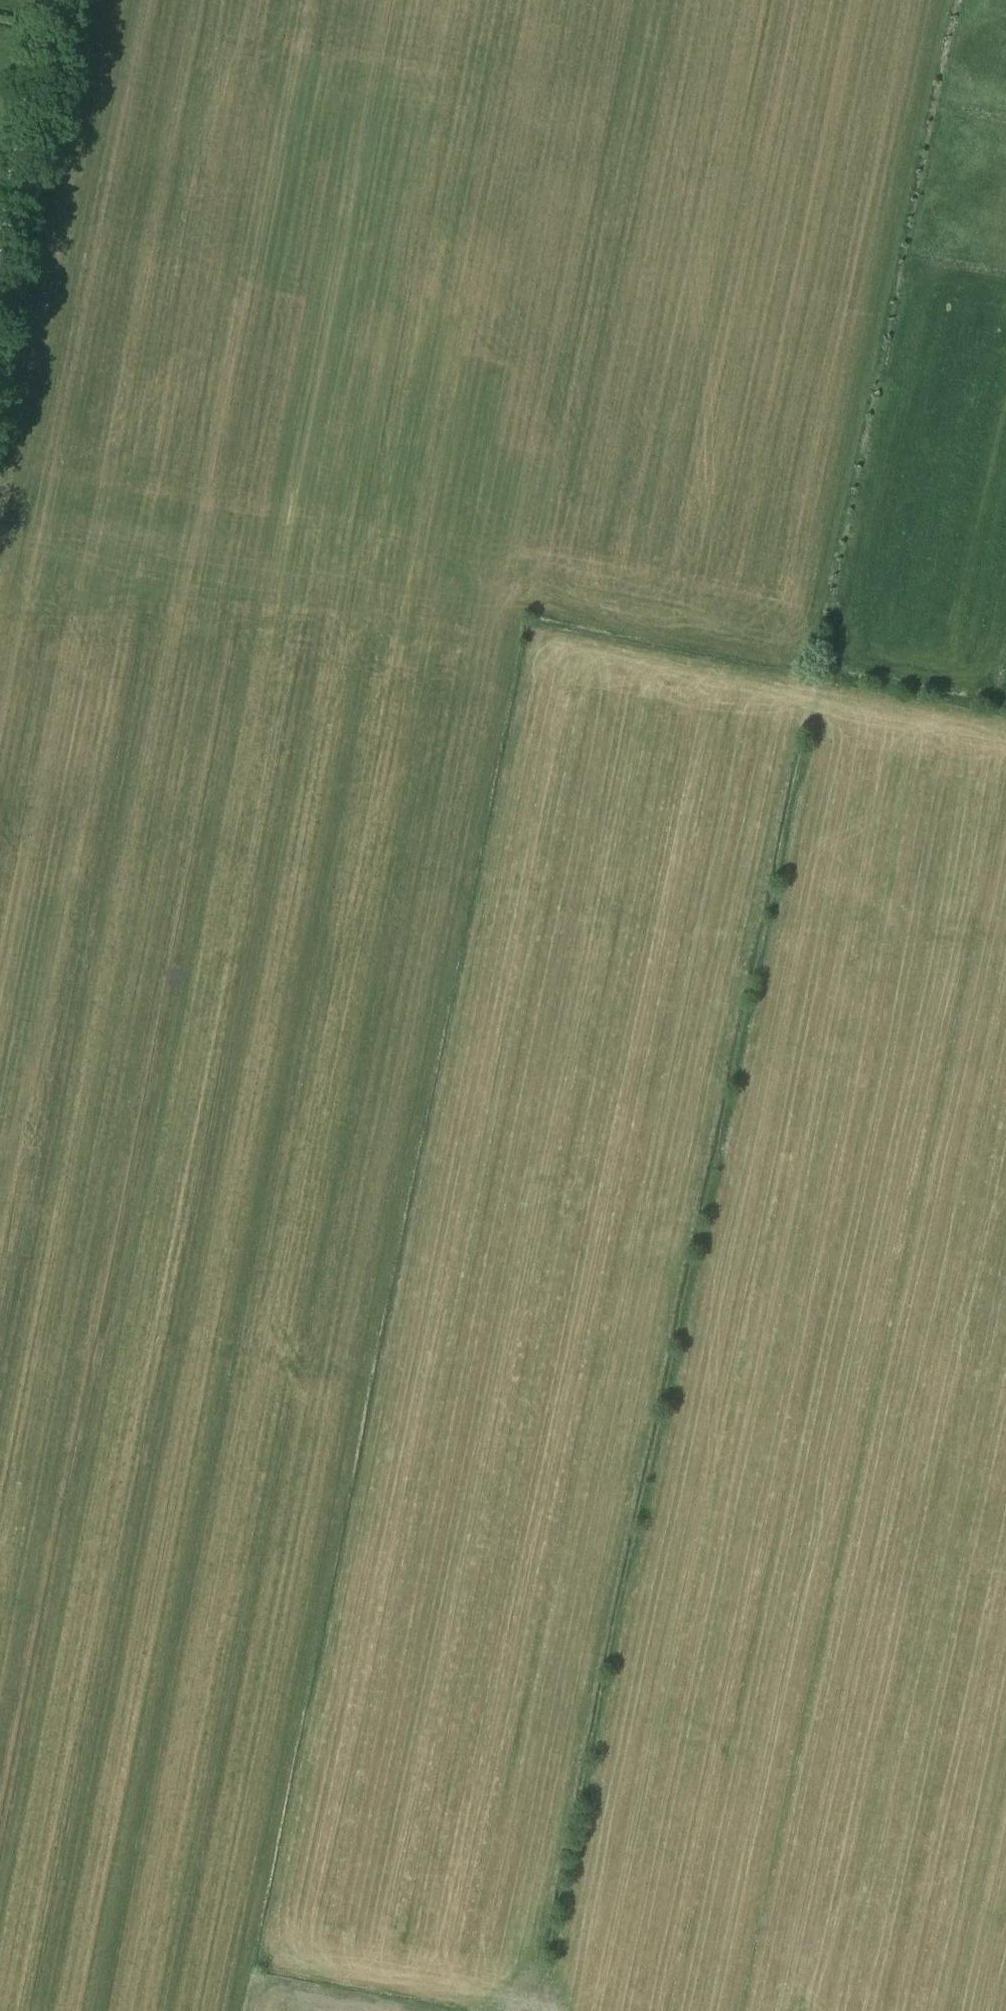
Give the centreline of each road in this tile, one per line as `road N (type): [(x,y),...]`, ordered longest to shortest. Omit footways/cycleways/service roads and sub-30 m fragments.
road 1 (track): [(0,266),(52,0)]

